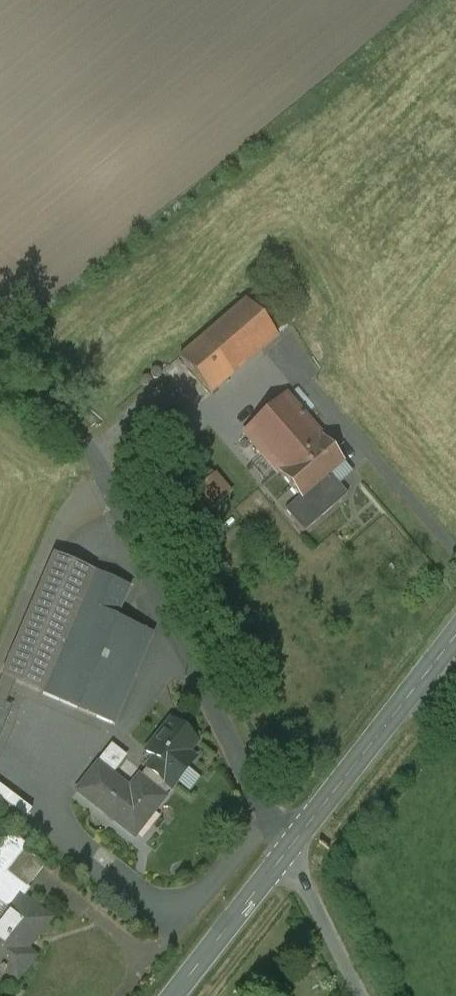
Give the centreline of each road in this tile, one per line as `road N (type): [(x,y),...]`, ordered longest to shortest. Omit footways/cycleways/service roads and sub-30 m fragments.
road 1 (unclassified): [(0,354),(92,432),(269,813),(297,839)]
road 2 (secondary): [(297,839),(455,637)]
road 3 (secondary): [(174,995),(297,839)]
road 4 (unclassified): [(297,839),(373,995)]

